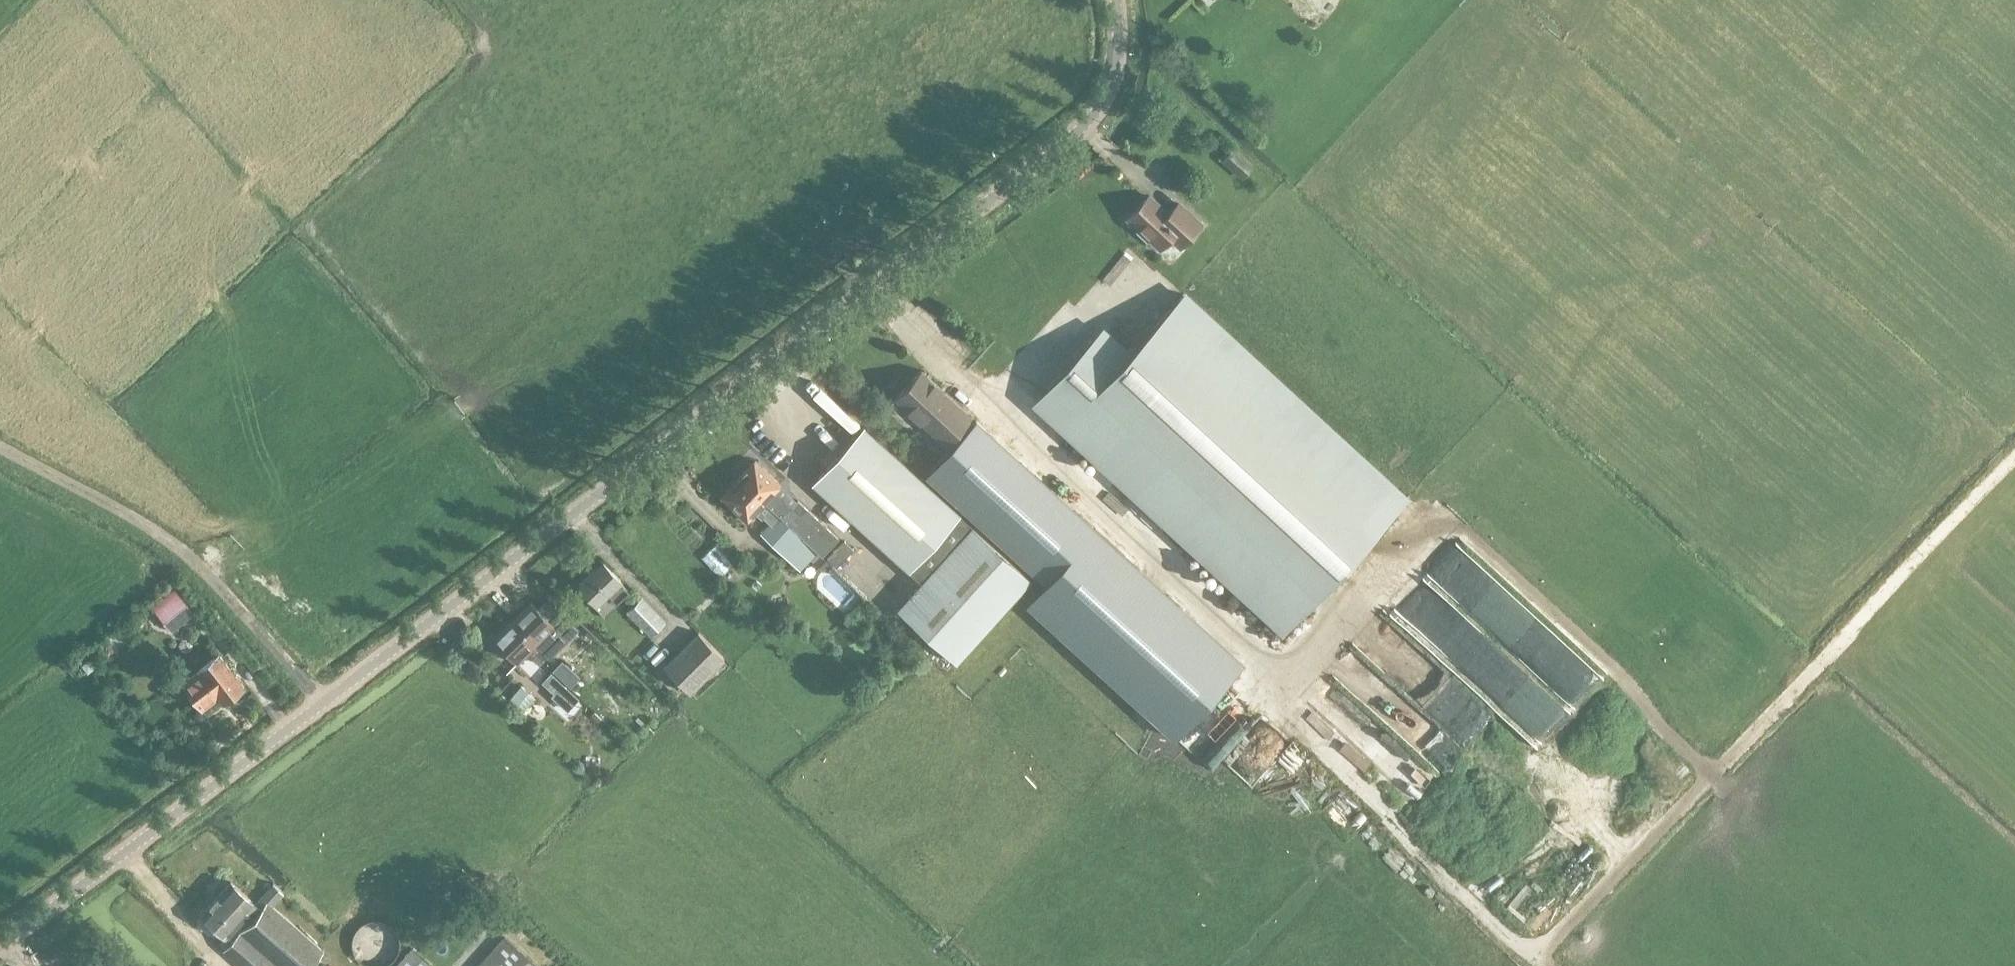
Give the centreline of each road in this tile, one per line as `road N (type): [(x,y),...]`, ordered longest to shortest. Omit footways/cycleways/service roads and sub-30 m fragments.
road 1 (tertiary): [(0,940),(87,885),(839,304),(1084,128),(1117,70),(1116,0)]
road 2 (track): [(2014,451),(1711,778),(1434,535),(1402,556),(1282,688)]
road 3 (track): [(1532,956),(1394,833),(1347,762),(1265,665),(1039,462),(840,261)]
road 4 (track): [(313,691),(183,549),(0,450)]
road 5 (track): [(1711,778),(1532,956),(1544,965)]

